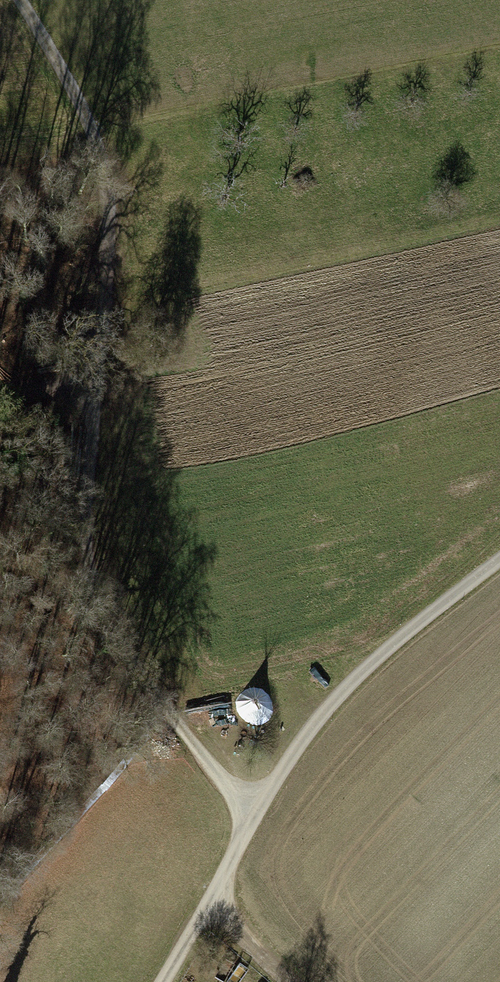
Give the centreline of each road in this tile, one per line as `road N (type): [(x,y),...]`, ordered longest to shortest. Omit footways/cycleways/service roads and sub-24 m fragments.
road 1 (track): [(30,0),(74,70),(109,161),(81,539),(96,608),(249,824)]
road 2 (track): [(249,824),(324,708),(385,647),(499,558)]
road 3 (track): [(160,981),(249,824)]

